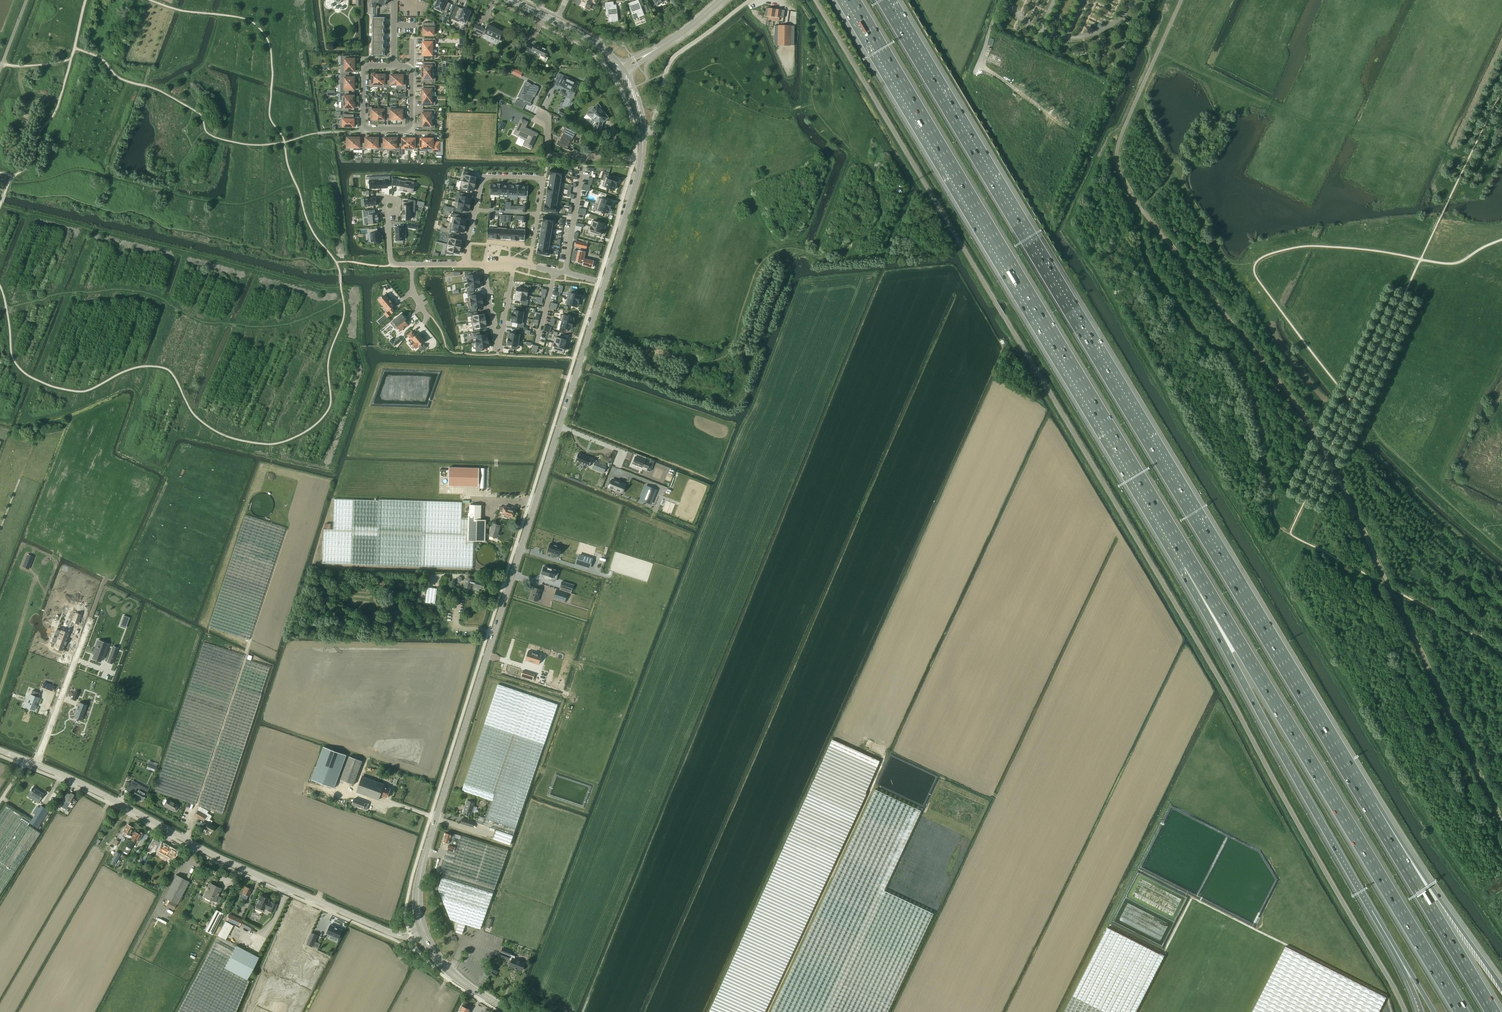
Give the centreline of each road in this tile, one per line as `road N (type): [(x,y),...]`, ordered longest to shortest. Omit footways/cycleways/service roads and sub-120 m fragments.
road 1 (motorway): [(1369,802),(887,0)]
road 2 (tertiary): [(422,930),(417,894),(425,853),(605,284)]
road 3 (motorway): [(852,0),(1190,563)]
road 4 (motorway): [(1190,563),(1461,1011)]
road 5 (secondary): [(422,930),(392,933),(26,760)]
road 6 (motorway): [(1190,563),(1227,652),(1371,911)]
road 7 (motorway): [(1495,1011),(1369,802)]
road 8 (residential): [(465,264),(483,176),(535,178),(544,179),(528,266)]
road 9 (motorway): [(1501,986),(1369,802)]
road 10 (residential): [(393,66),(411,71),(410,125),(369,128),(364,70),(387,66)]
road 11 (unclassified): [(643,136),(670,61),(750,0)]
road 12 (residential): [(642,160),(546,157),(541,117)]
road 13 (tertiary): [(605,284),(642,160)]
road 14 (tertiary): [(620,70),(721,0)]
road 15 (secondary): [(511,1011),(449,970),(422,930)]

